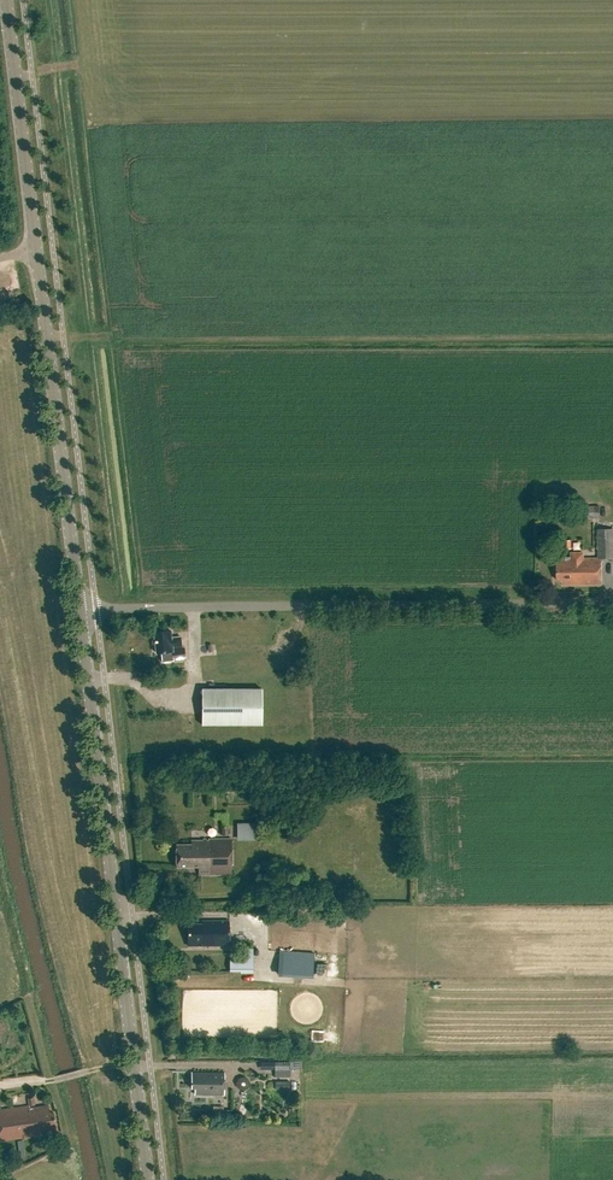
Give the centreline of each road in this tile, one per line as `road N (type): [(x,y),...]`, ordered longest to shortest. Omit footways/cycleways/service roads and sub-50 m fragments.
road 1 (secondary): [(81,605),(7,0)]
road 2 (secondary): [(151,1179),(81,605)]
road 3 (unclassified): [(612,602),(81,605)]

